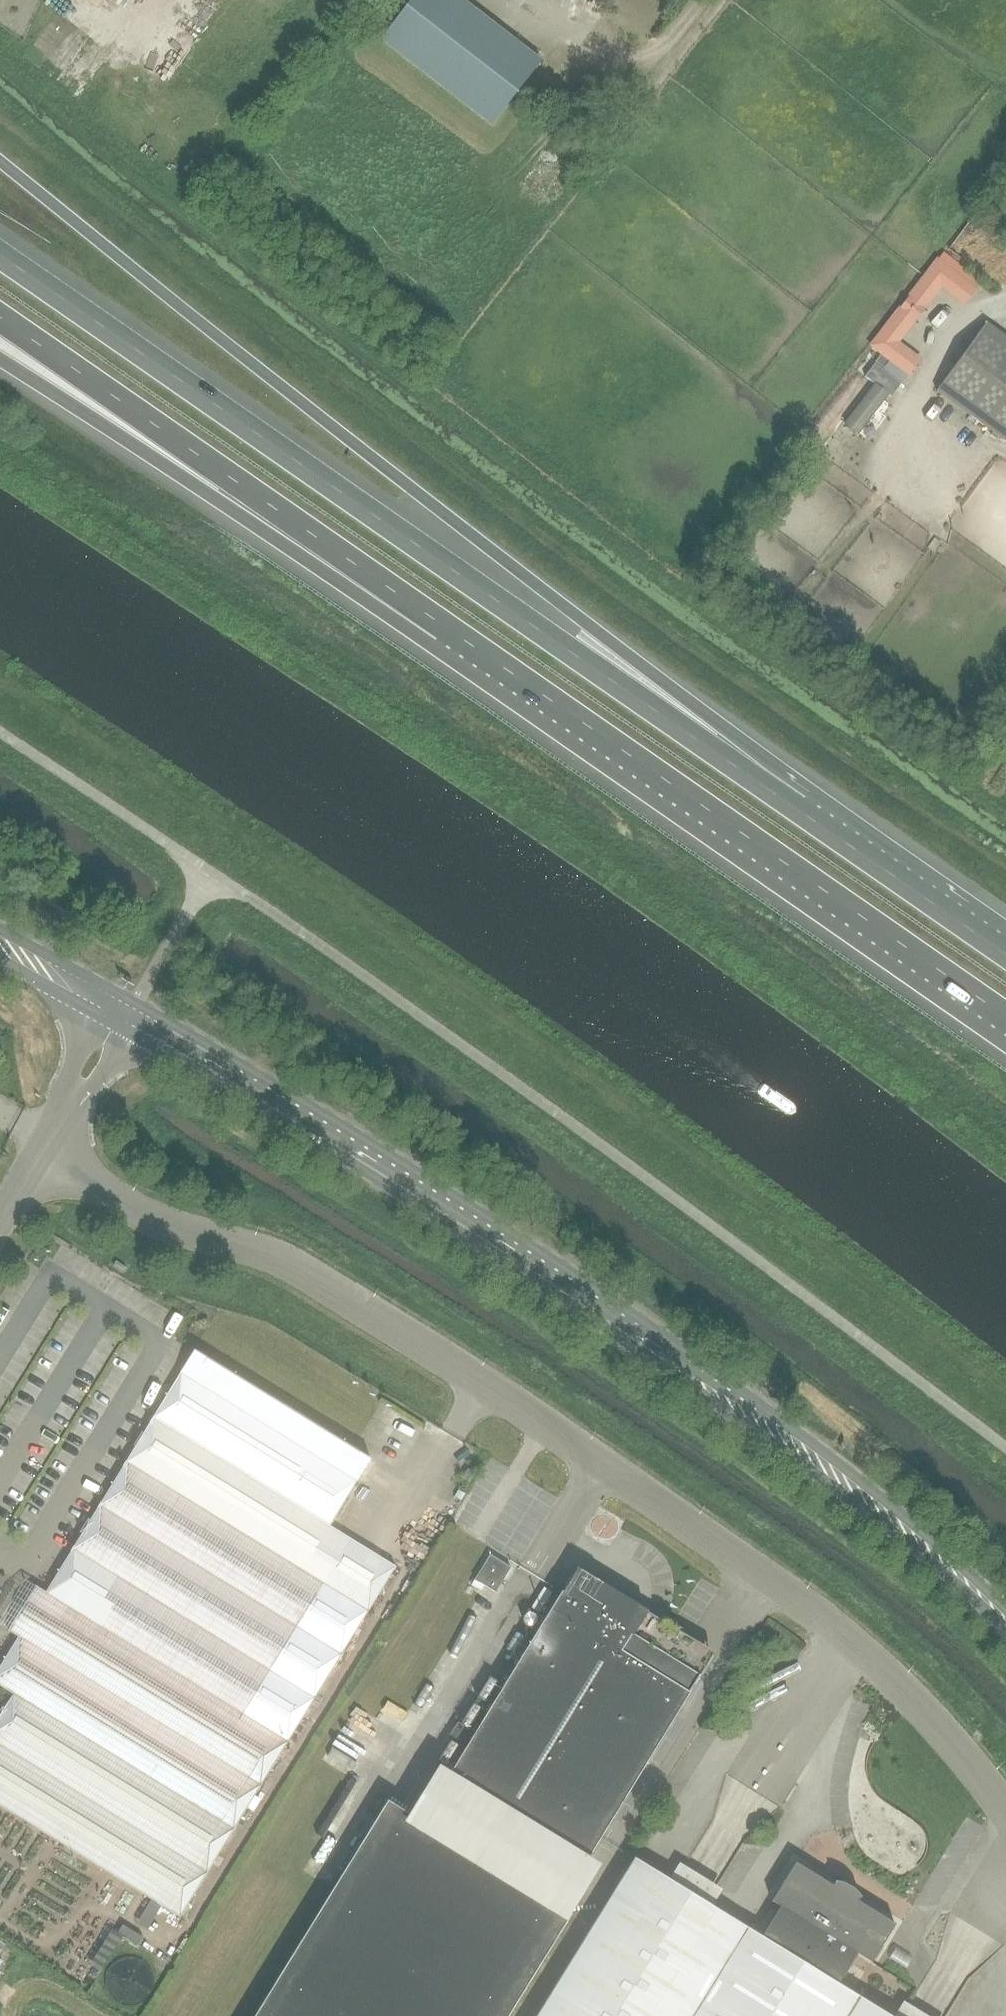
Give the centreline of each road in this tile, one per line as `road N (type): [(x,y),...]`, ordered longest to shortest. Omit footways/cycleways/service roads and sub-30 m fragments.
road 1 (unclassified): [(1005,1813),(951,1741),(850,1643),(547,1426),(308,1272),(148,1216),(45,1156)]
road 2 (primary): [(135,1020),(302,1117),(678,1362),(886,1515),(1005,1620)]
road 3 (motorway): [(800,809),(587,624),(0,161)]
road 4 (motorway): [(800,809),(0,255)]
road 5 (motorway): [(444,628),(1005,1017)]
road 6 (motorway): [(0,317),(444,628)]
road 7 (motorway): [(0,359),(444,628)]
road 8 (motorway): [(1005,955),(800,809)]

